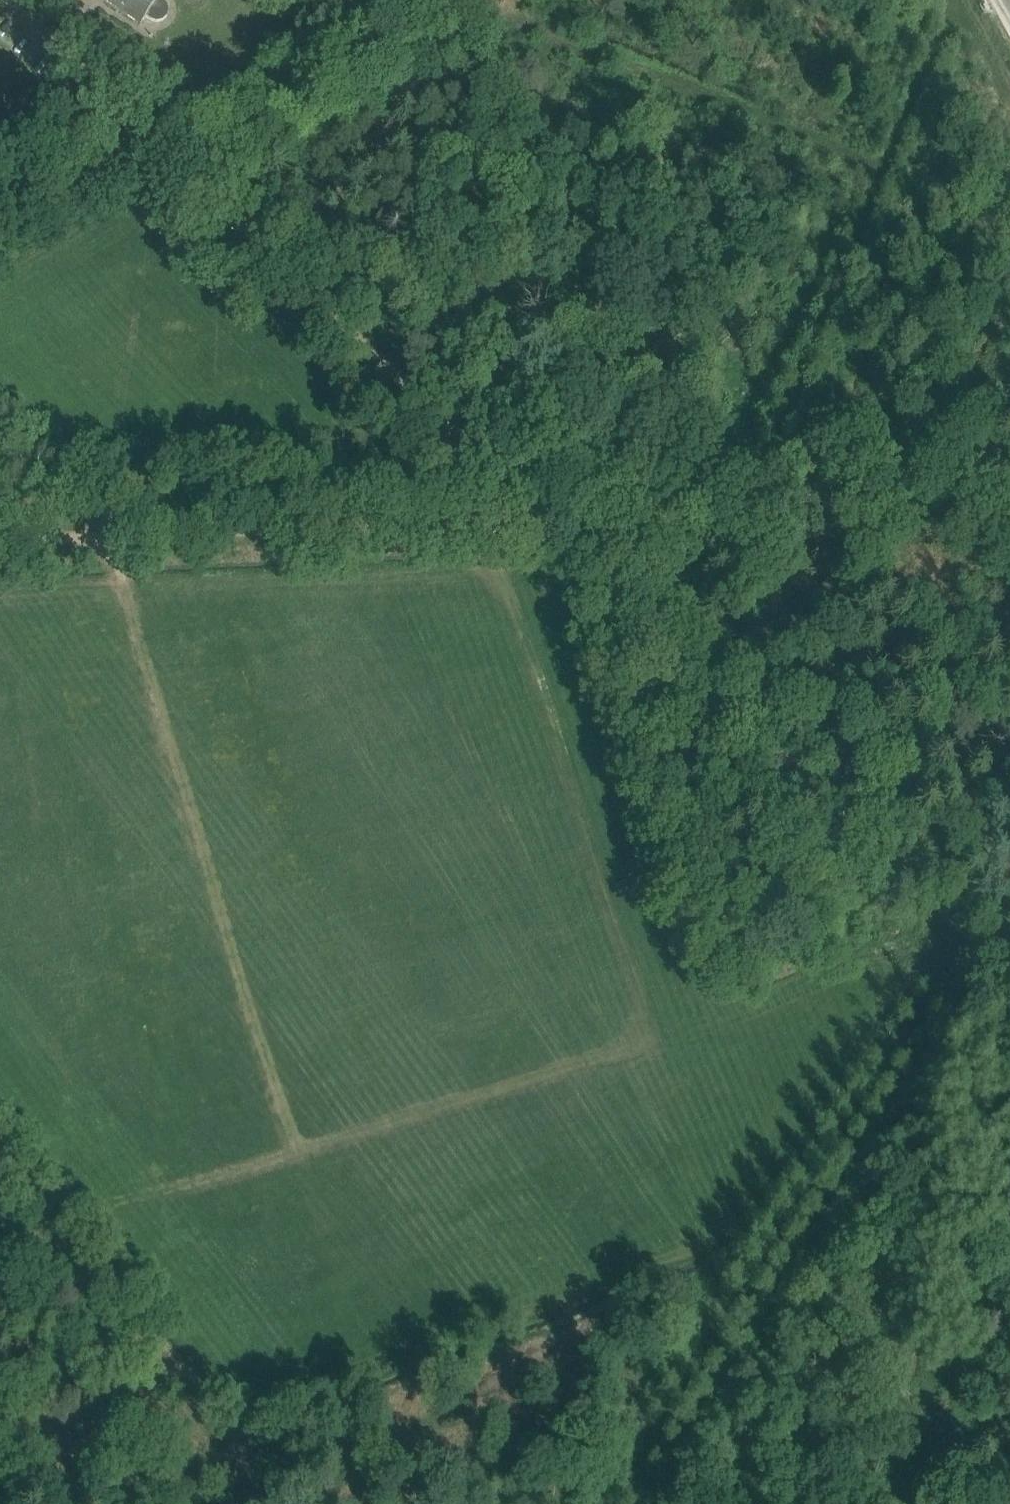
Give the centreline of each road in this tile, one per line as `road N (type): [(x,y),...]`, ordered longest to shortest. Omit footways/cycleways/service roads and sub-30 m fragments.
road 1 (track): [(1009,983),(810,799),(528,514),(0,537)]
road 2 (unclassified): [(528,514),(4,0)]
road 3 (track): [(960,938),(605,1503)]
road 4 (track): [(263,1503),(0,1153)]

